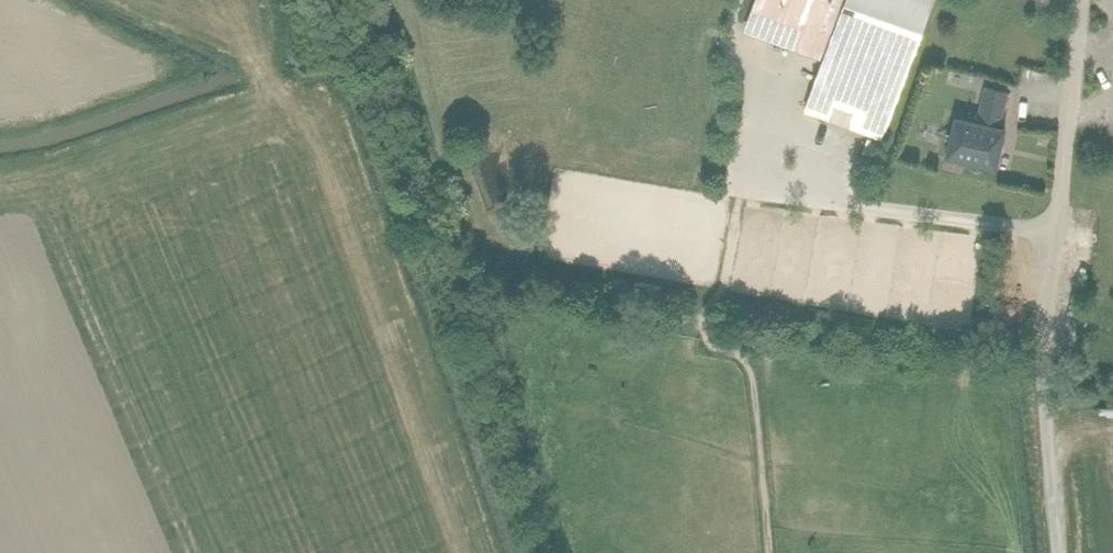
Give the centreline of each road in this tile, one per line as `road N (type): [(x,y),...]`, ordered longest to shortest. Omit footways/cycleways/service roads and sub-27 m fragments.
road 1 (residential): [(1044,0),(1027,227),(1028,552)]

